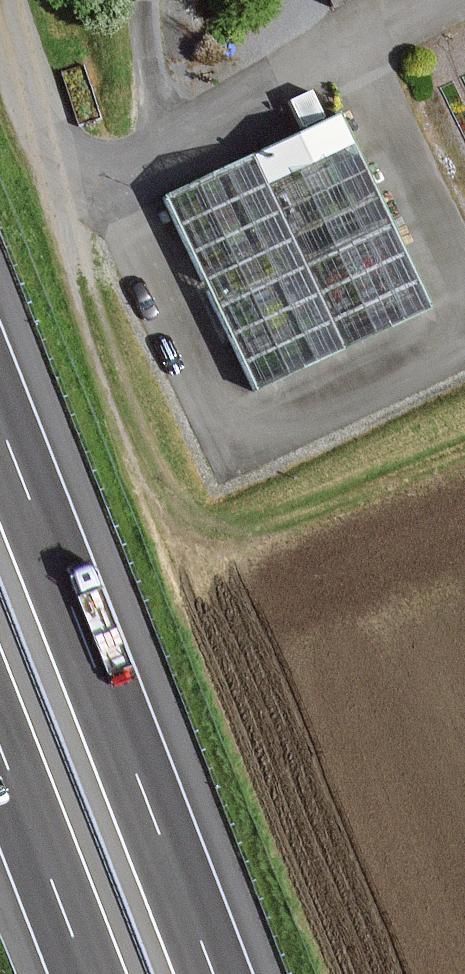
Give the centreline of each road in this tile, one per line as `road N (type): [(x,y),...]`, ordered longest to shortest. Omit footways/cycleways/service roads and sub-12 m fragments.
road 1 (unclassified): [(4,0),(40,122),(82,183),(464,2)]
road 2 (motorway): [(213,973),(0,423)]
road 3 (motorway): [(0,746),(86,973)]

